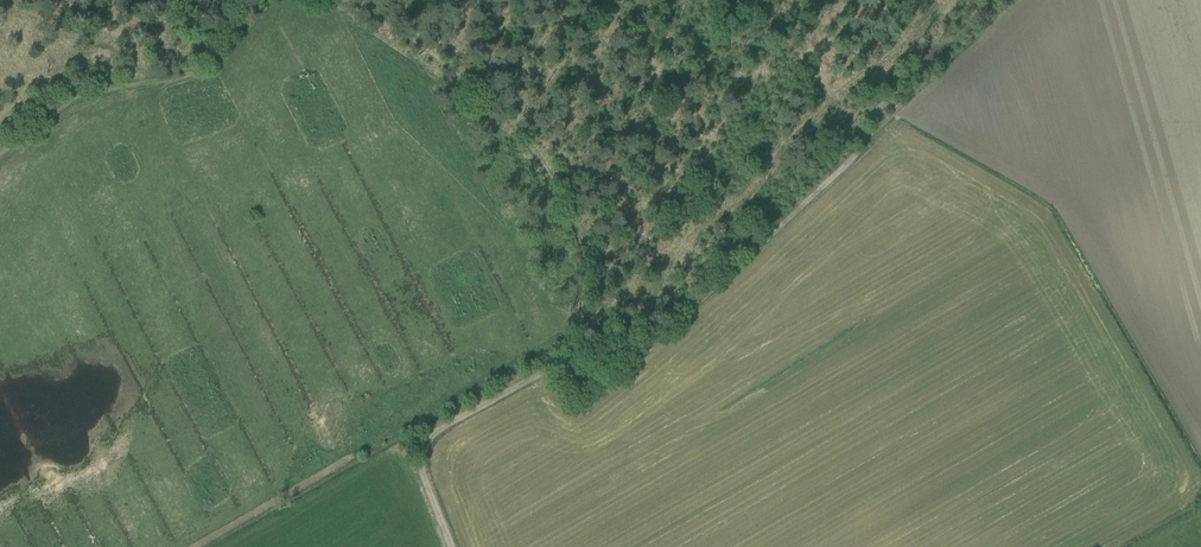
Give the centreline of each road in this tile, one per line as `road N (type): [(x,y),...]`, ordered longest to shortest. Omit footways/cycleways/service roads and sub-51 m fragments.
road 1 (track): [(569,356),(580,299),(575,248),(517,132),(455,73),(333,0)]
road 2 (track): [(850,123),(856,150),(634,357),(569,356)]
road 3 (track): [(241,28),(195,76),(79,106),(0,160)]
road 4 (track): [(569,356),(426,437),(419,465),(450,546)]
road 5 (track): [(985,0),(850,123)]
road 6 (track): [(850,123),(758,0)]

